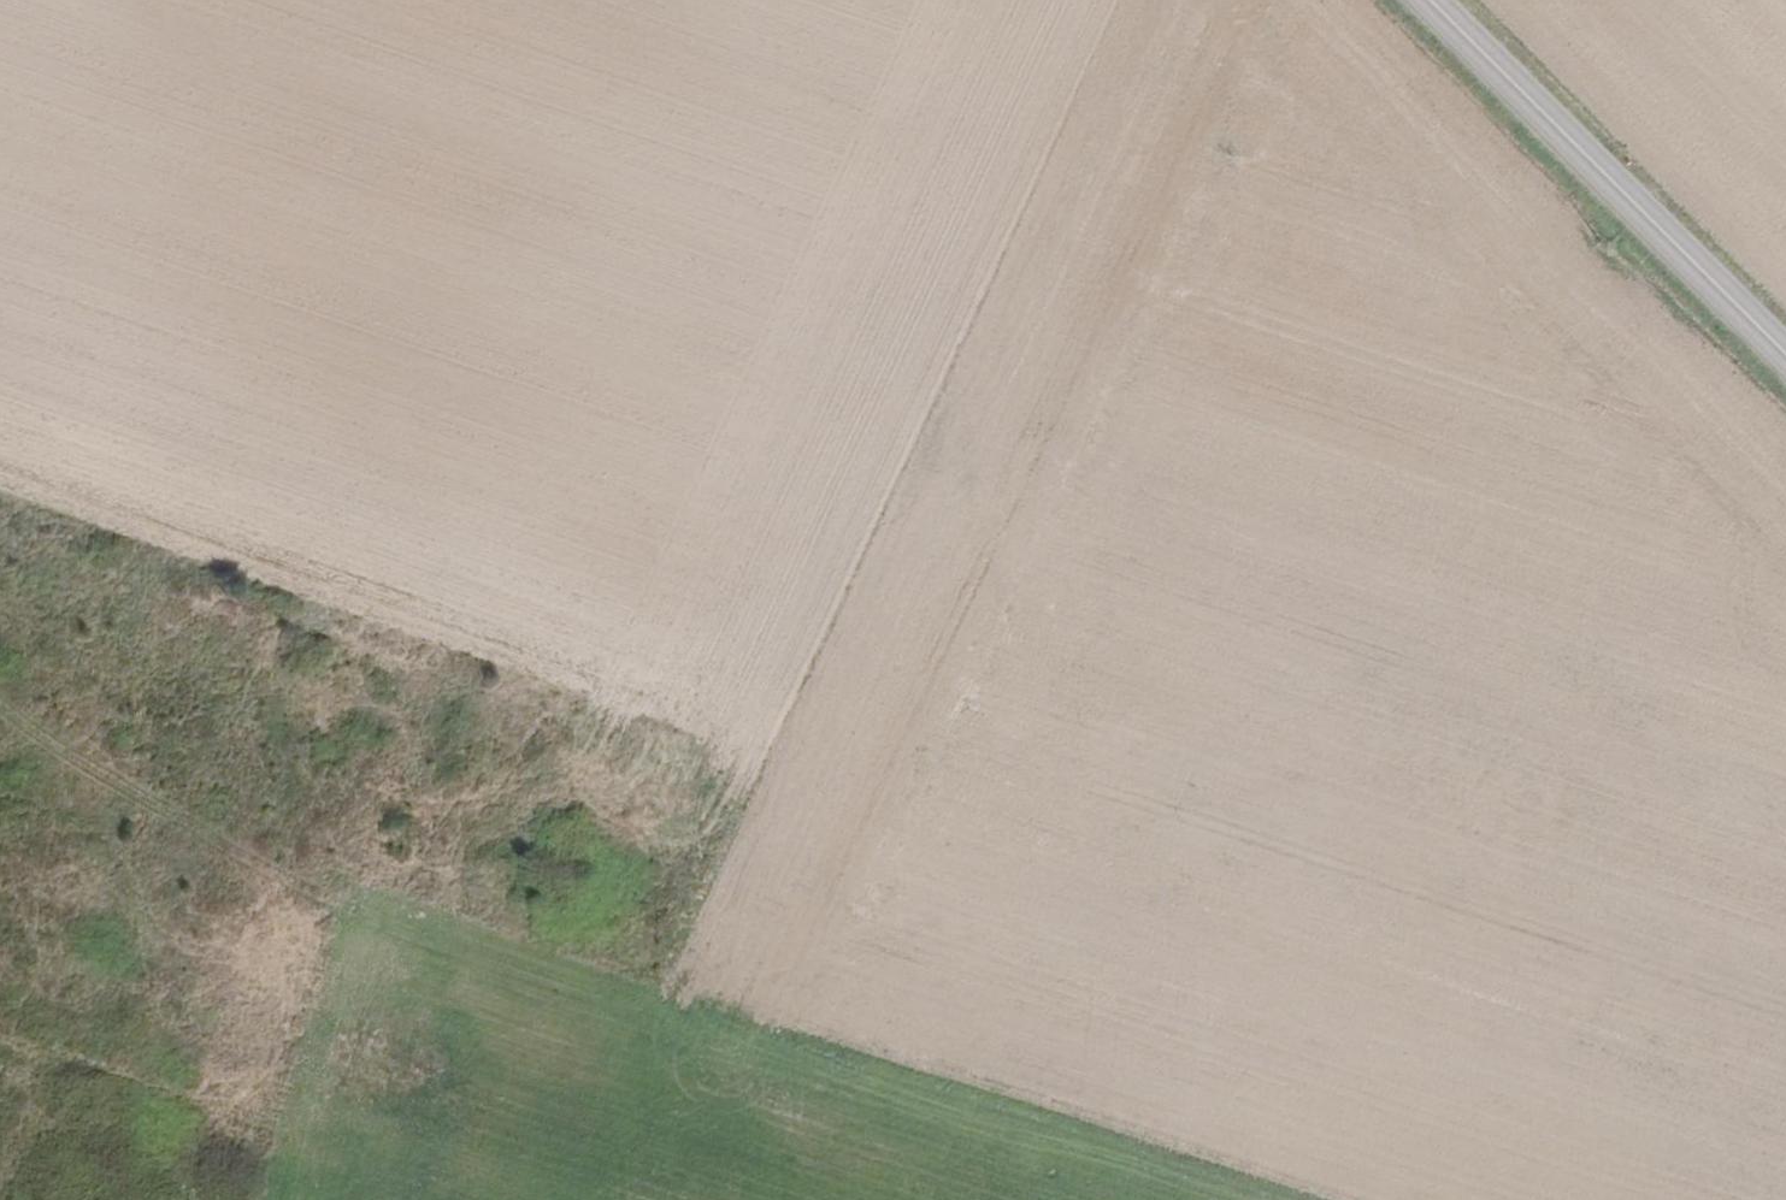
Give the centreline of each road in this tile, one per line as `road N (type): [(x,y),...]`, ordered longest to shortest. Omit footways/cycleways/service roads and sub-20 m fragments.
road 1 (secondary): [(1785,356),(1430,0)]

